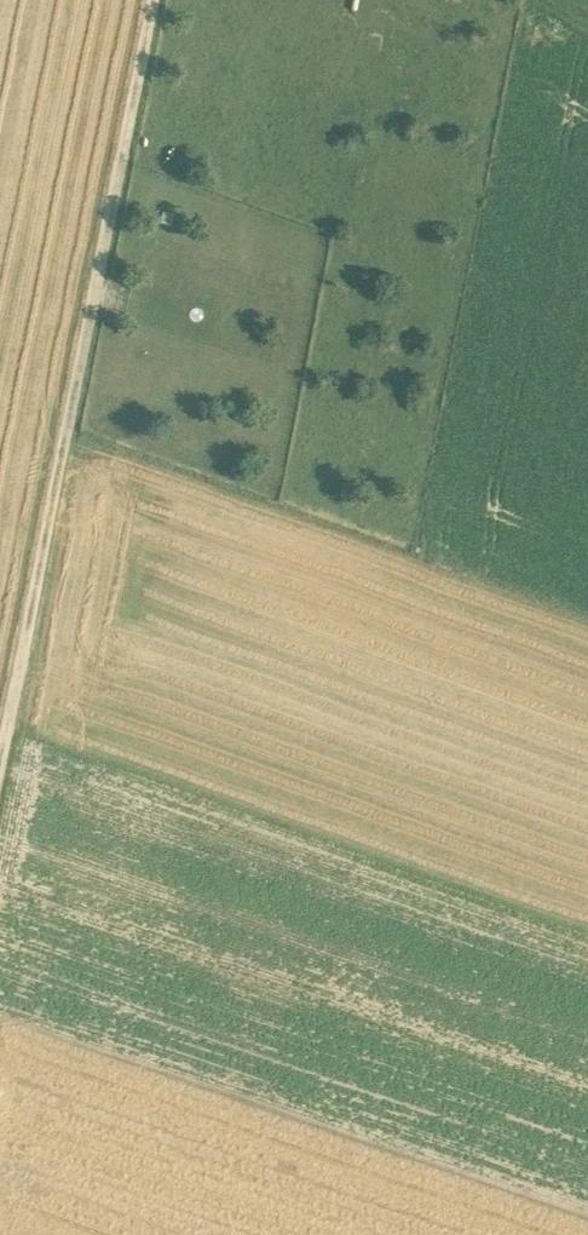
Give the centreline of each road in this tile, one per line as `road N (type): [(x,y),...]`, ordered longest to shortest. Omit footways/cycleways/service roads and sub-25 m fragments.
road 1 (track): [(149,0),(0,806)]

